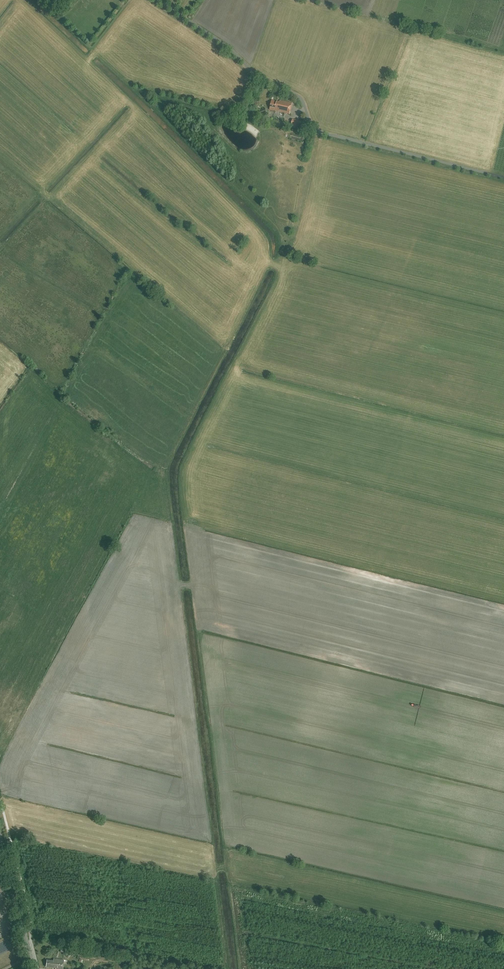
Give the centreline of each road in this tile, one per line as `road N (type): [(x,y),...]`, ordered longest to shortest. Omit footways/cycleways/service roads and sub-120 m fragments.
road 1 (residential): [(503,177),(314,130),(297,95),(264,80),(158,0)]
road 2 (secondary): [(34,968),(0,838)]

